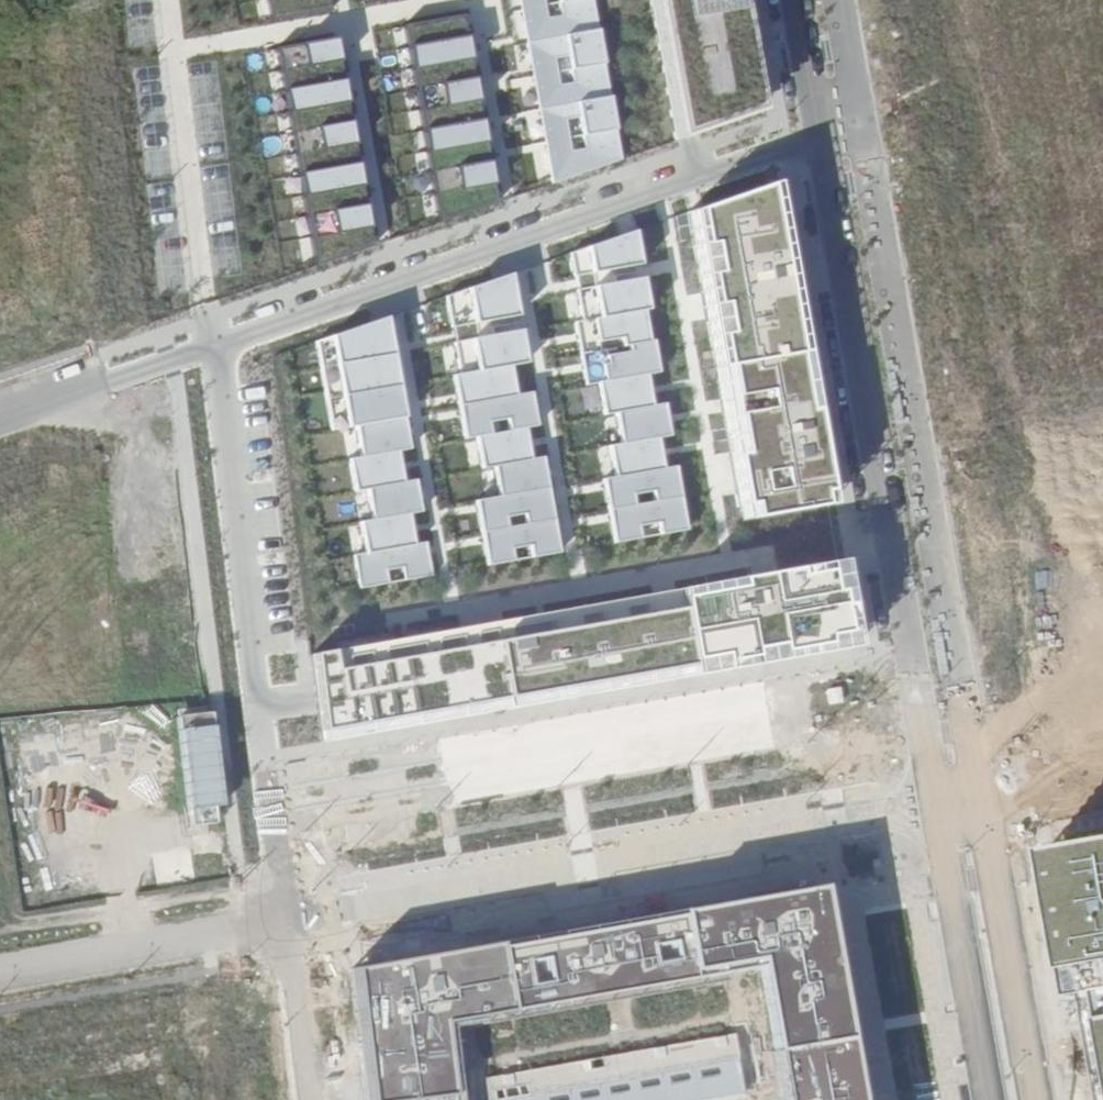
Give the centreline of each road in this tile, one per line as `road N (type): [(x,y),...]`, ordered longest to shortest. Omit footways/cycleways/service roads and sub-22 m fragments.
road 1 (tertiary): [(993,794),(859,0)]
road 2 (tertiary): [(821,137),(939,801)]
road 3 (unclassified): [(292,927),(939,801)]
road 4 (residential): [(821,137),(221,343)]
road 5 (residential): [(221,343),(292,927)]
road 6 (tertiary): [(1045,1099),(993,794)]
road 7 (tertiary): [(939,801),(993,1099)]
road 8 (unclassified): [(0,977),(292,927)]
road 9 (residential): [(221,343),(0,415)]
road 10 (tertiary): [(797,0),(821,137)]

